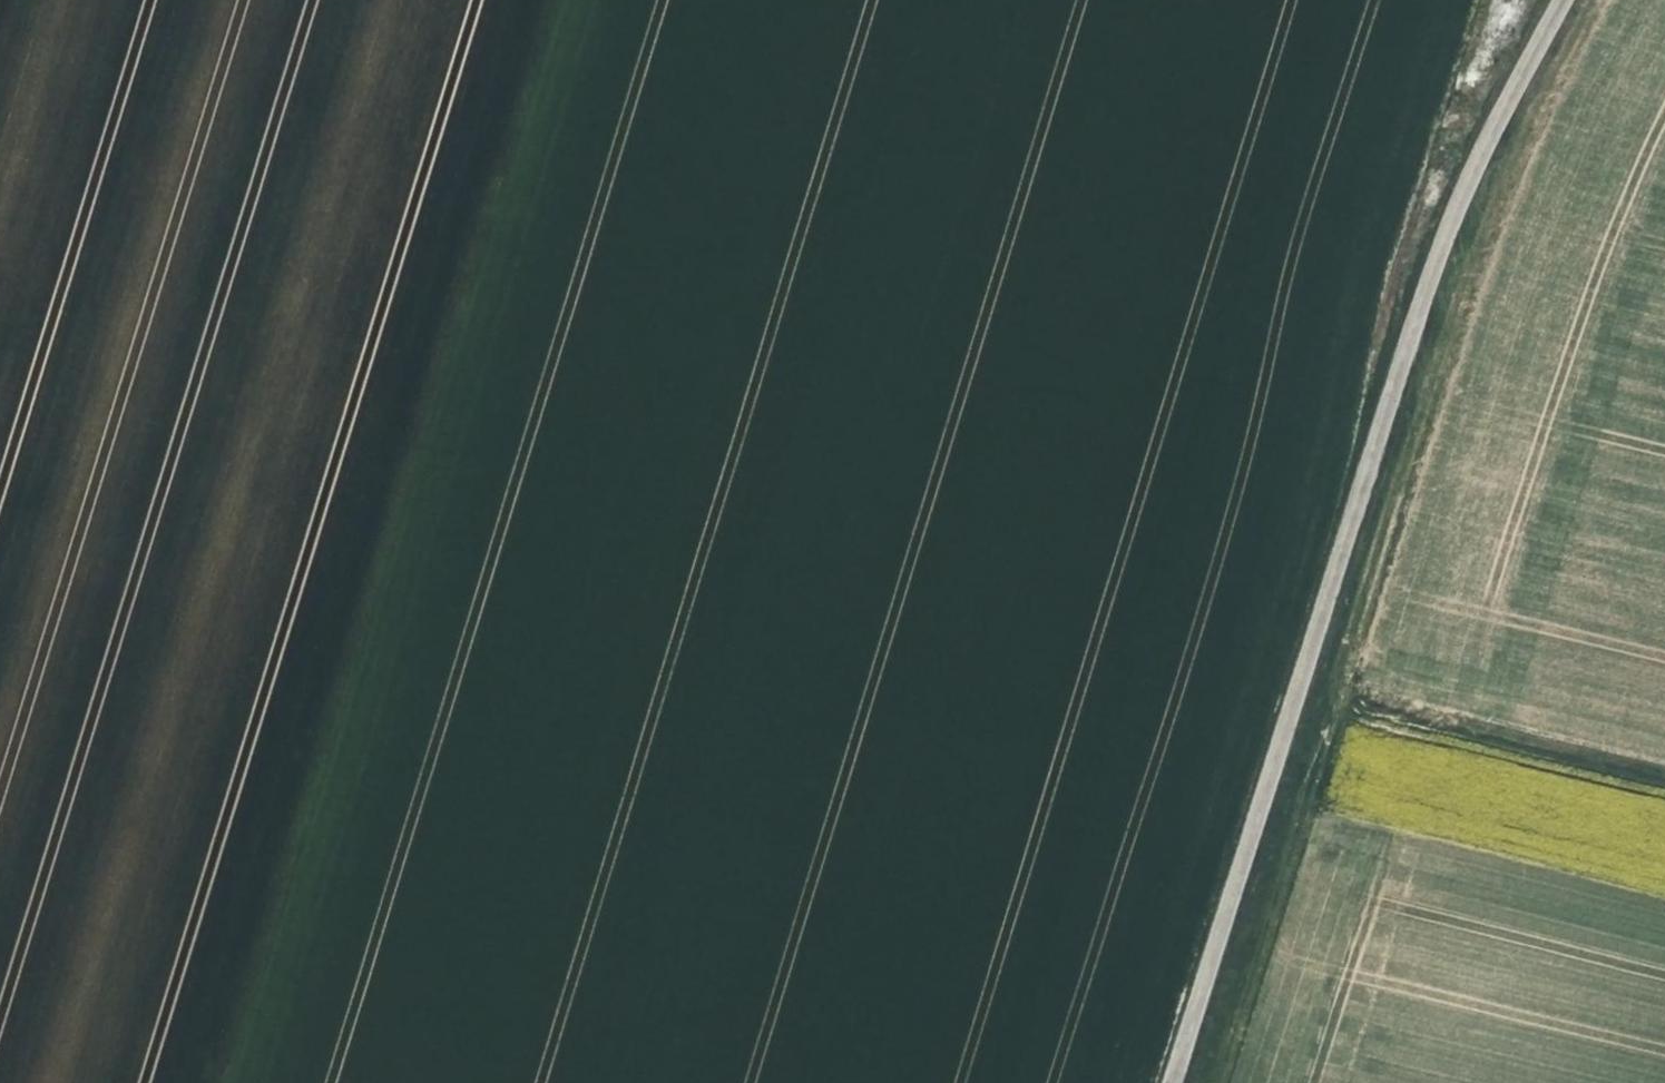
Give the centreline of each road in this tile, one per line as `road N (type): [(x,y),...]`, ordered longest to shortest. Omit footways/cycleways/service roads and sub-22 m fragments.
road 1 (track): [(1172,1082),(1446,218),(1562,0)]

